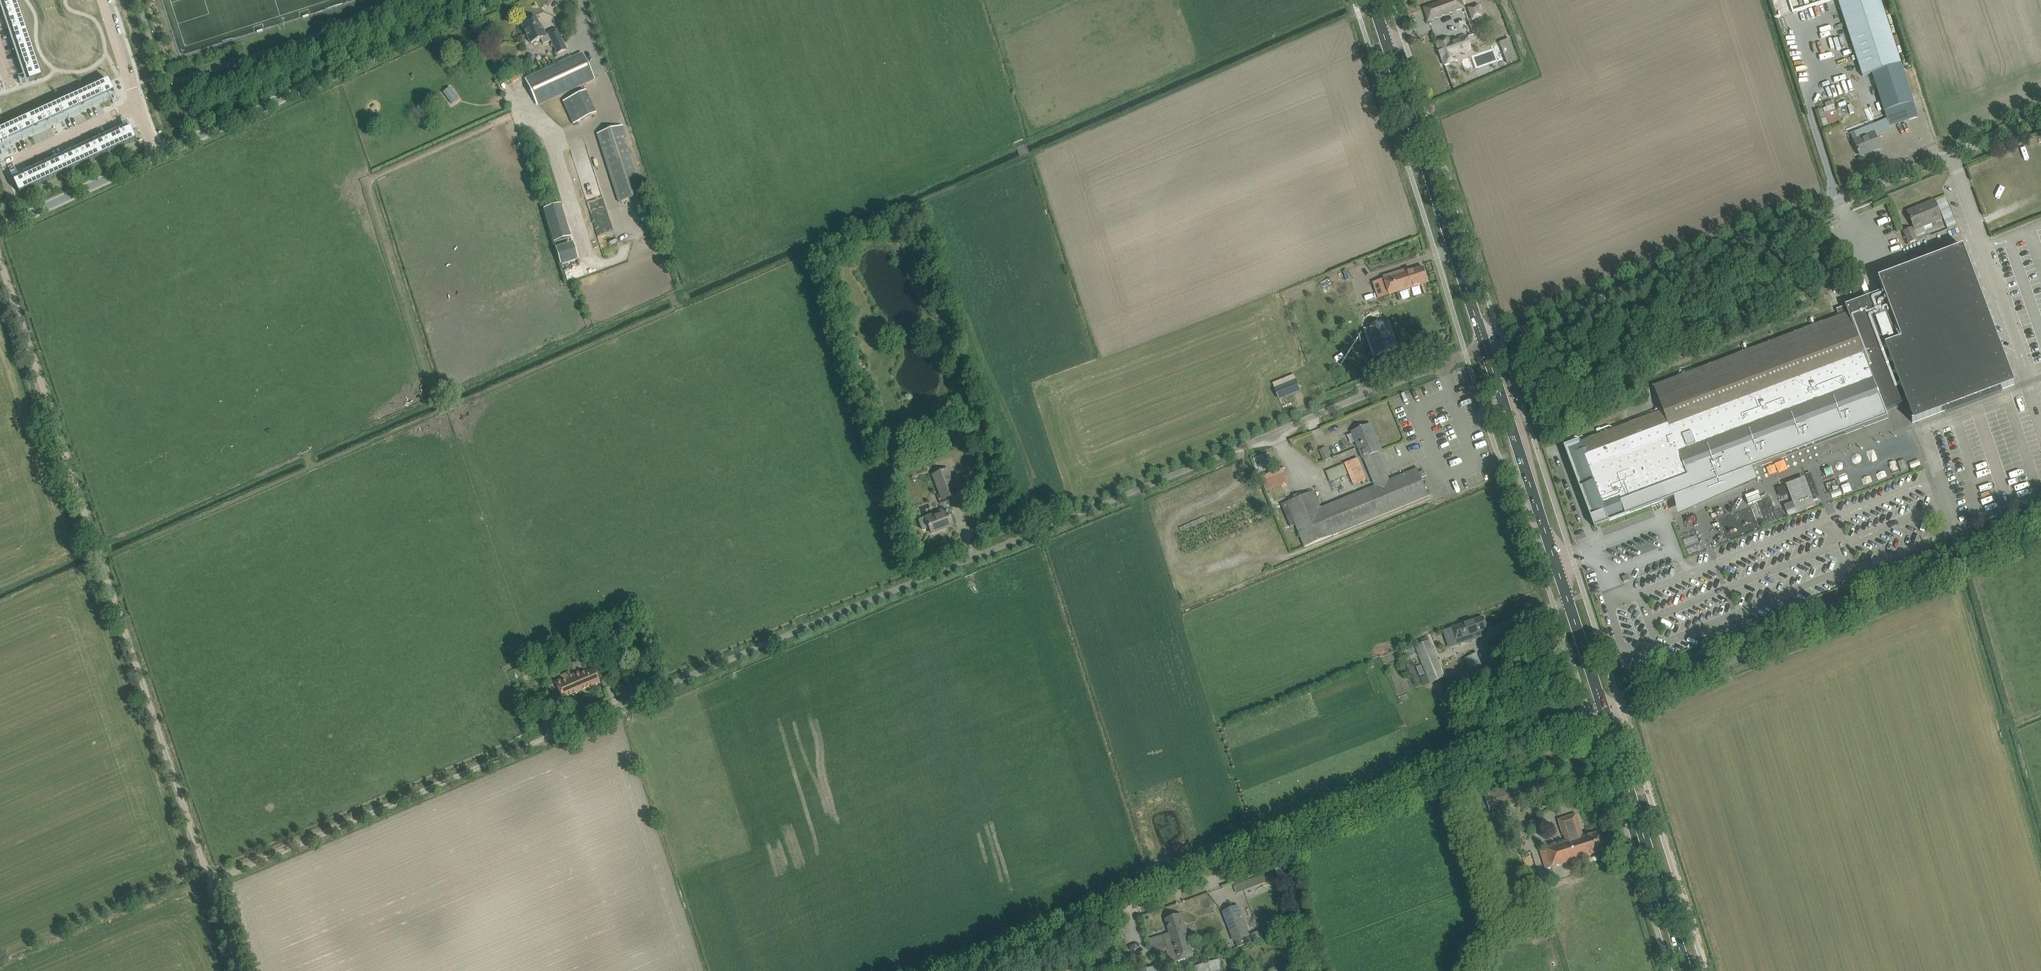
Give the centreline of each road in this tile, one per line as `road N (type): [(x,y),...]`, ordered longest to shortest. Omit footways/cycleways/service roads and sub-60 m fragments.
road 1 (unclassified): [(533,745),(1485,347)]
road 2 (unclassified): [(1605,713),(974,970)]
road 3 (track): [(0,267),(209,880)]
road 4 (unclassified): [(1485,347),(2040,116)]
road 5 (track): [(2040,525),(1621,705)]
road 6 (secondary): [(1605,713),(1485,347)]
road 7 (secondary): [(1485,347),(1373,0)]
road 8 (unclassified): [(156,151),(484,0)]
road 9 (track): [(209,880),(533,745)]
road 10 (secondary): [(1687,970),(1605,713)]
road 11 (unclassified): [(0,223),(156,151)]
road 12 (residential): [(5,166),(141,106)]

